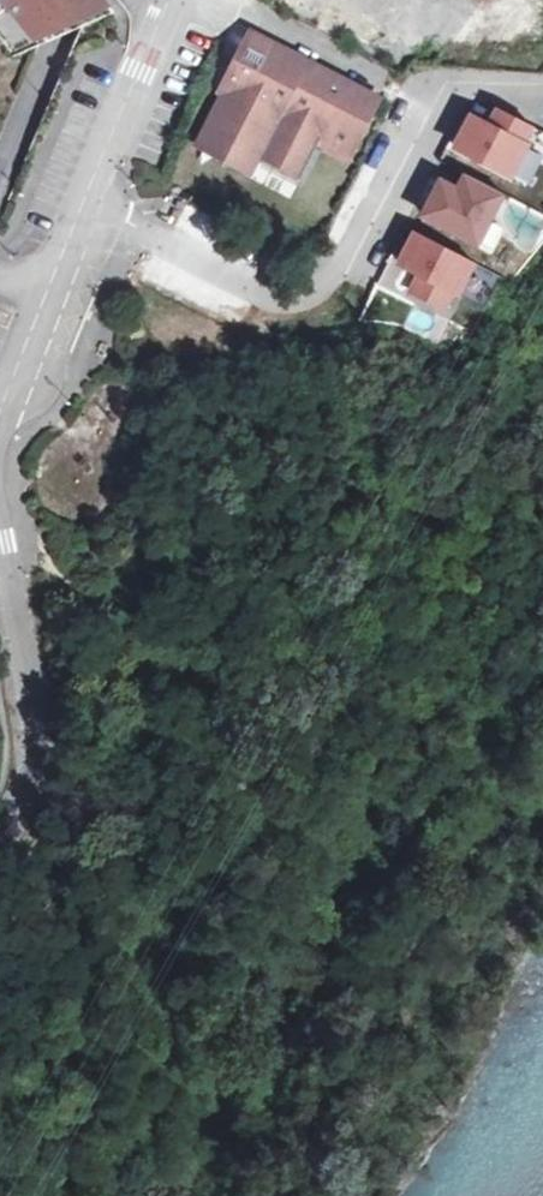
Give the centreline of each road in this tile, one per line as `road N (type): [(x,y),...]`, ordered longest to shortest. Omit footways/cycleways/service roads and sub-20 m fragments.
road 1 (residential): [(0,545),(39,693),(41,752),(30,798),(0,839)]
road 2 (residential): [(169,8),(51,287)]
road 3 (residential): [(51,287),(1,408)]

